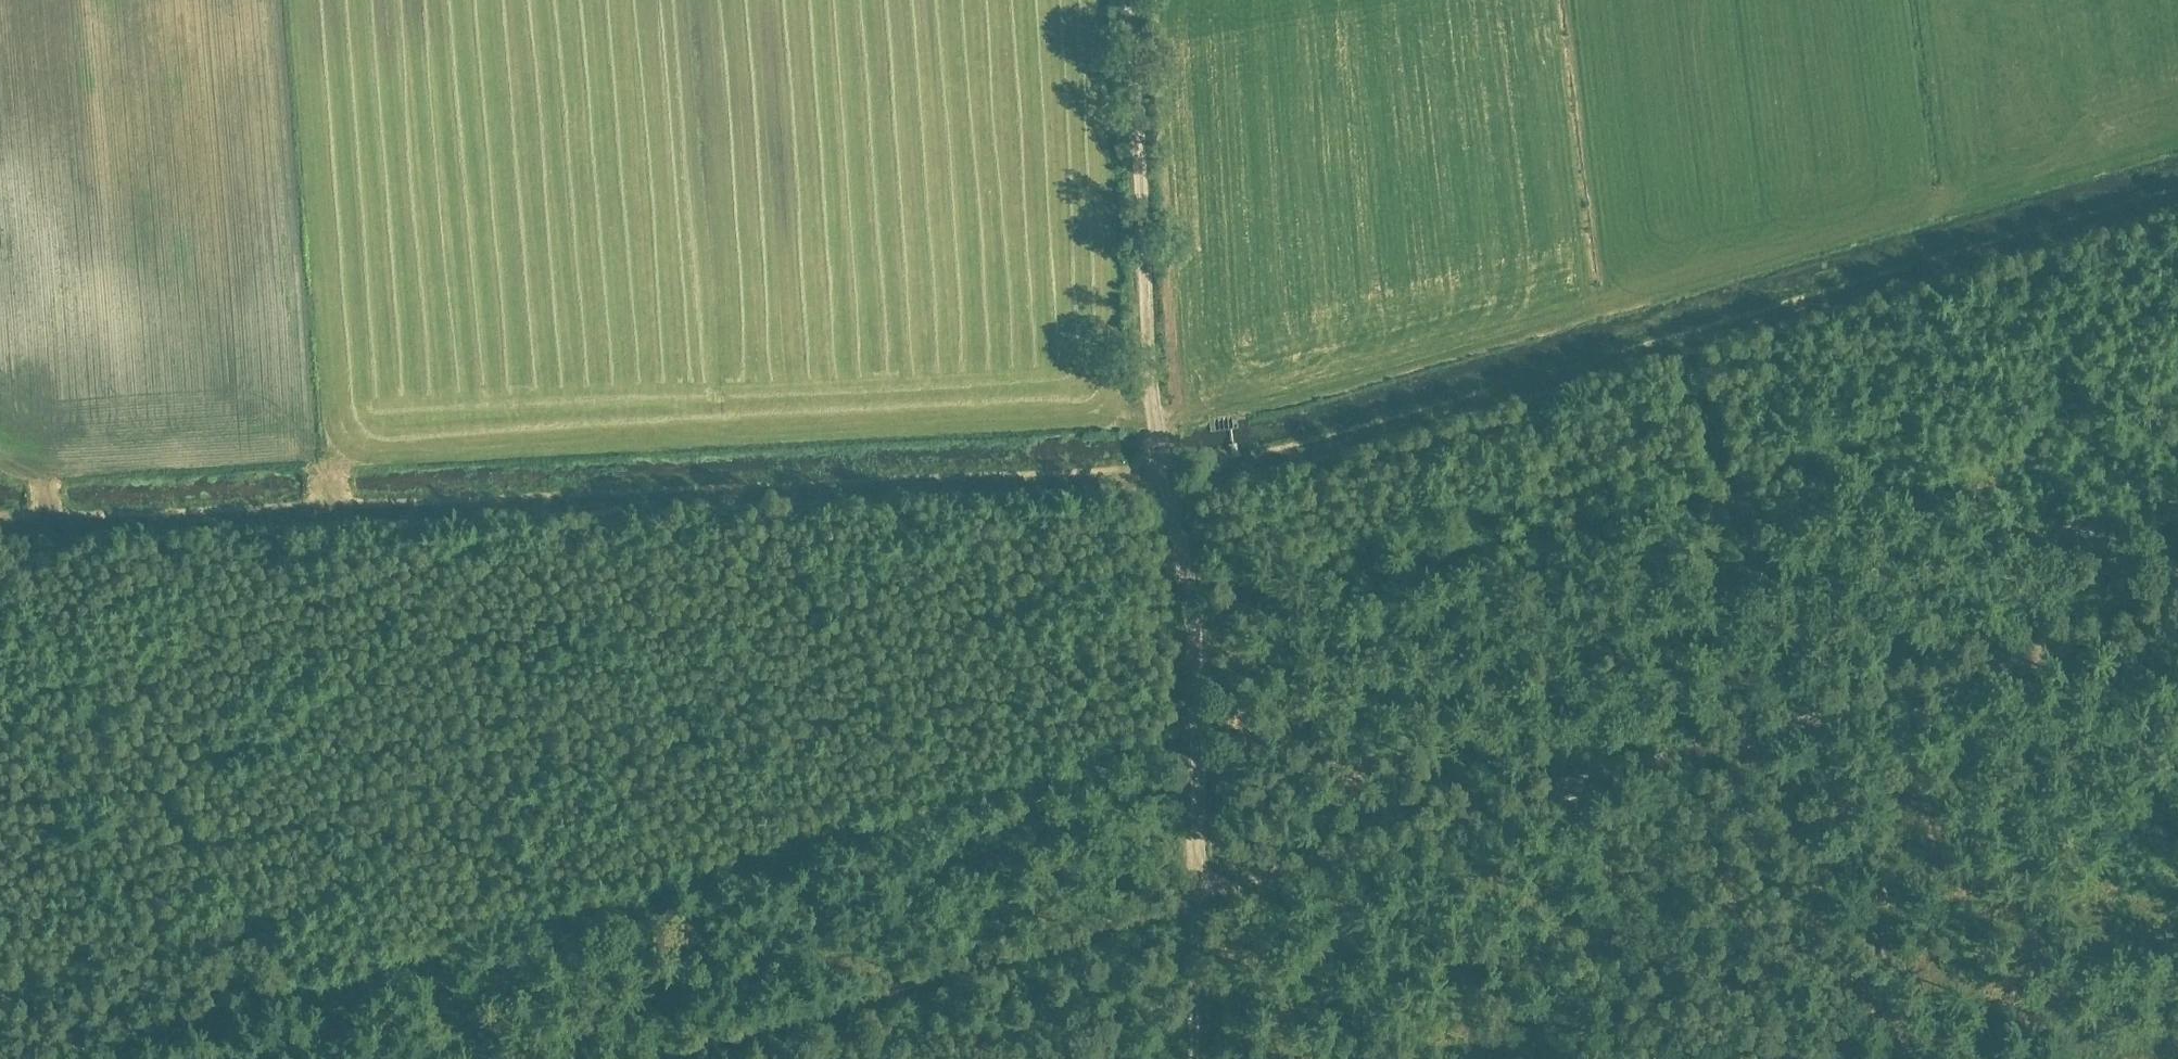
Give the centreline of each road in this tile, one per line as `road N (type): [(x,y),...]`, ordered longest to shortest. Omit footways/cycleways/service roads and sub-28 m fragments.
road 1 (track): [(2177,613),(1196,896),(530,1058)]
road 2 (track): [(0,532),(1163,478)]
road 3 (track): [(1132,0),(1153,431),(1198,643),(1193,1058)]
road 4 (track): [(2177,202),(1320,448),(1163,478)]

